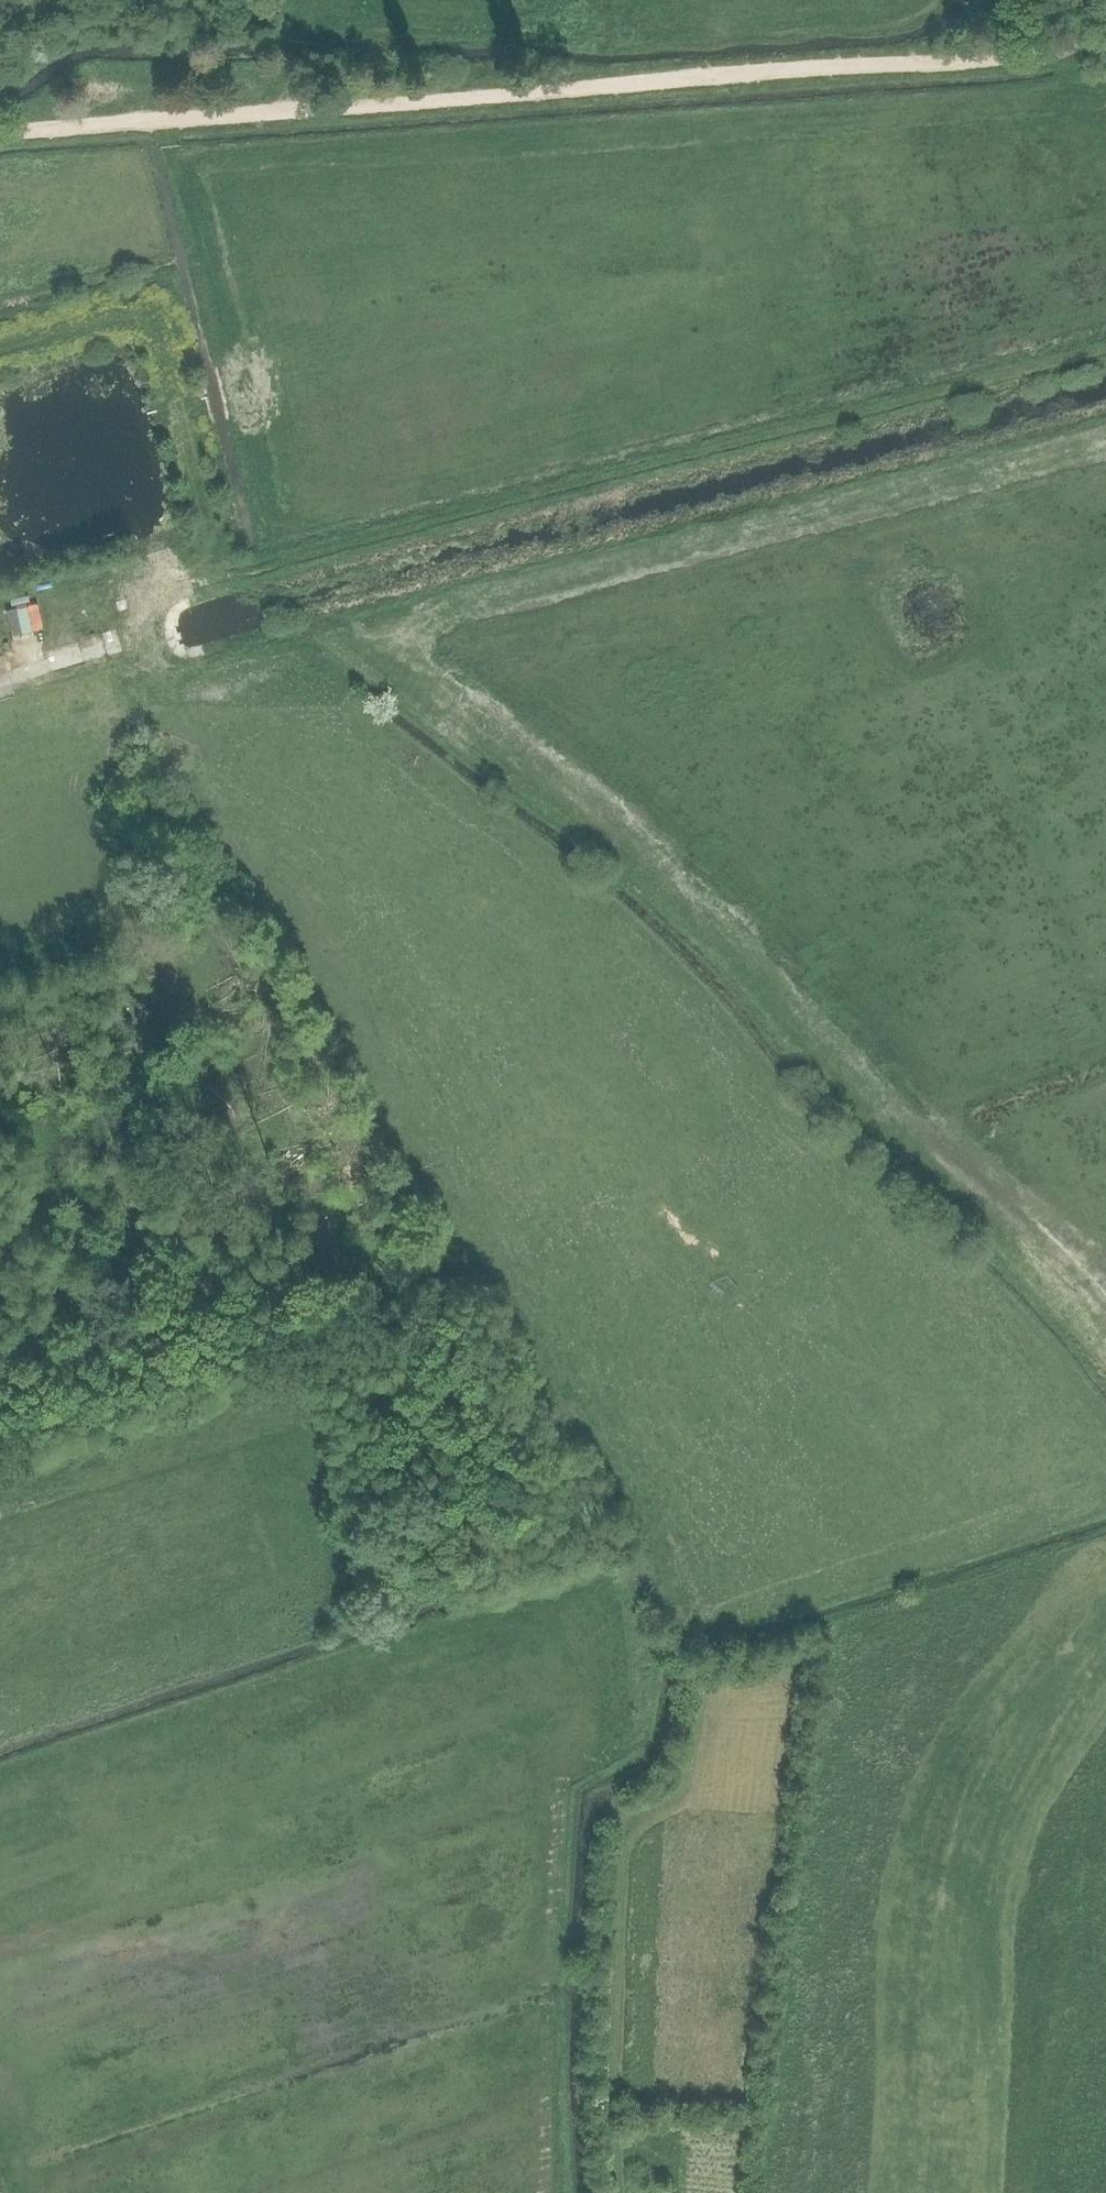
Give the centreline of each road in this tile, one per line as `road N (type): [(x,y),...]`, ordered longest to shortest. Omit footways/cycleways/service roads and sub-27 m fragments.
road 1 (track): [(0,133),(1013,51),(1105,29)]

